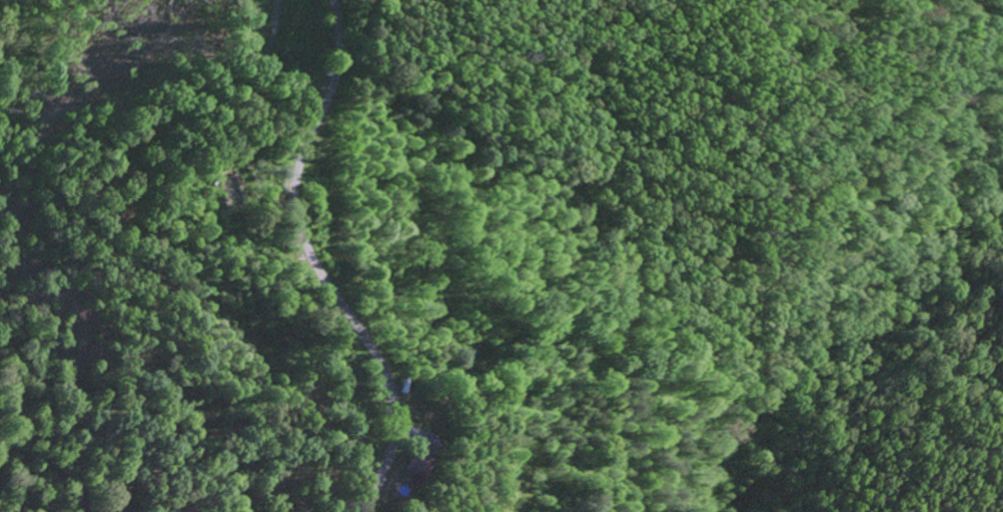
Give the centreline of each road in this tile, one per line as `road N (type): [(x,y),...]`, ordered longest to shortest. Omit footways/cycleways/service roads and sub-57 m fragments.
road 1 (residential): [(354,511),(385,458),(390,417),(381,376),(311,263),(291,193),(333,62),(329,0)]

